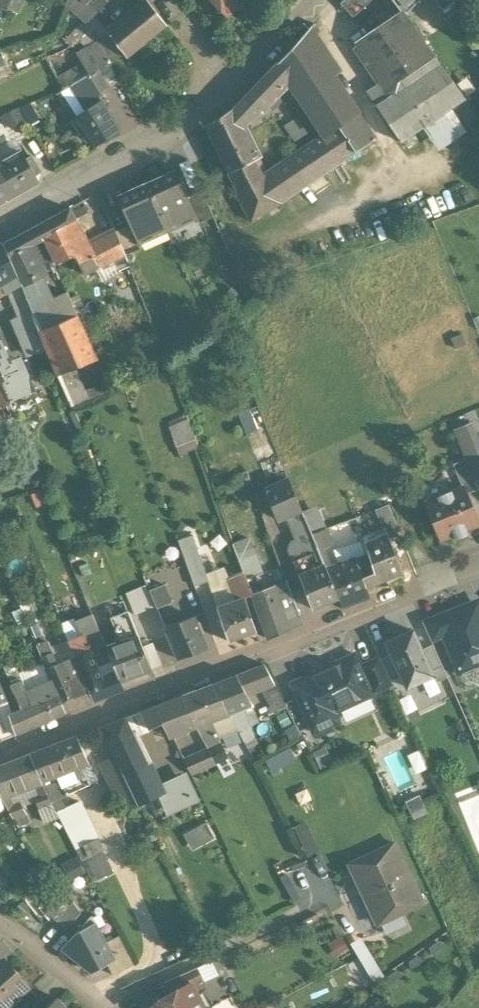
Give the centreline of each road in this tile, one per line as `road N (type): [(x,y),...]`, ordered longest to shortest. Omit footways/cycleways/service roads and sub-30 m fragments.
road 1 (residential): [(0,756),(478,566)]
road 2 (residential): [(0,230),(175,134),(233,88)]
road 3 (residential): [(100,1007),(0,921)]

